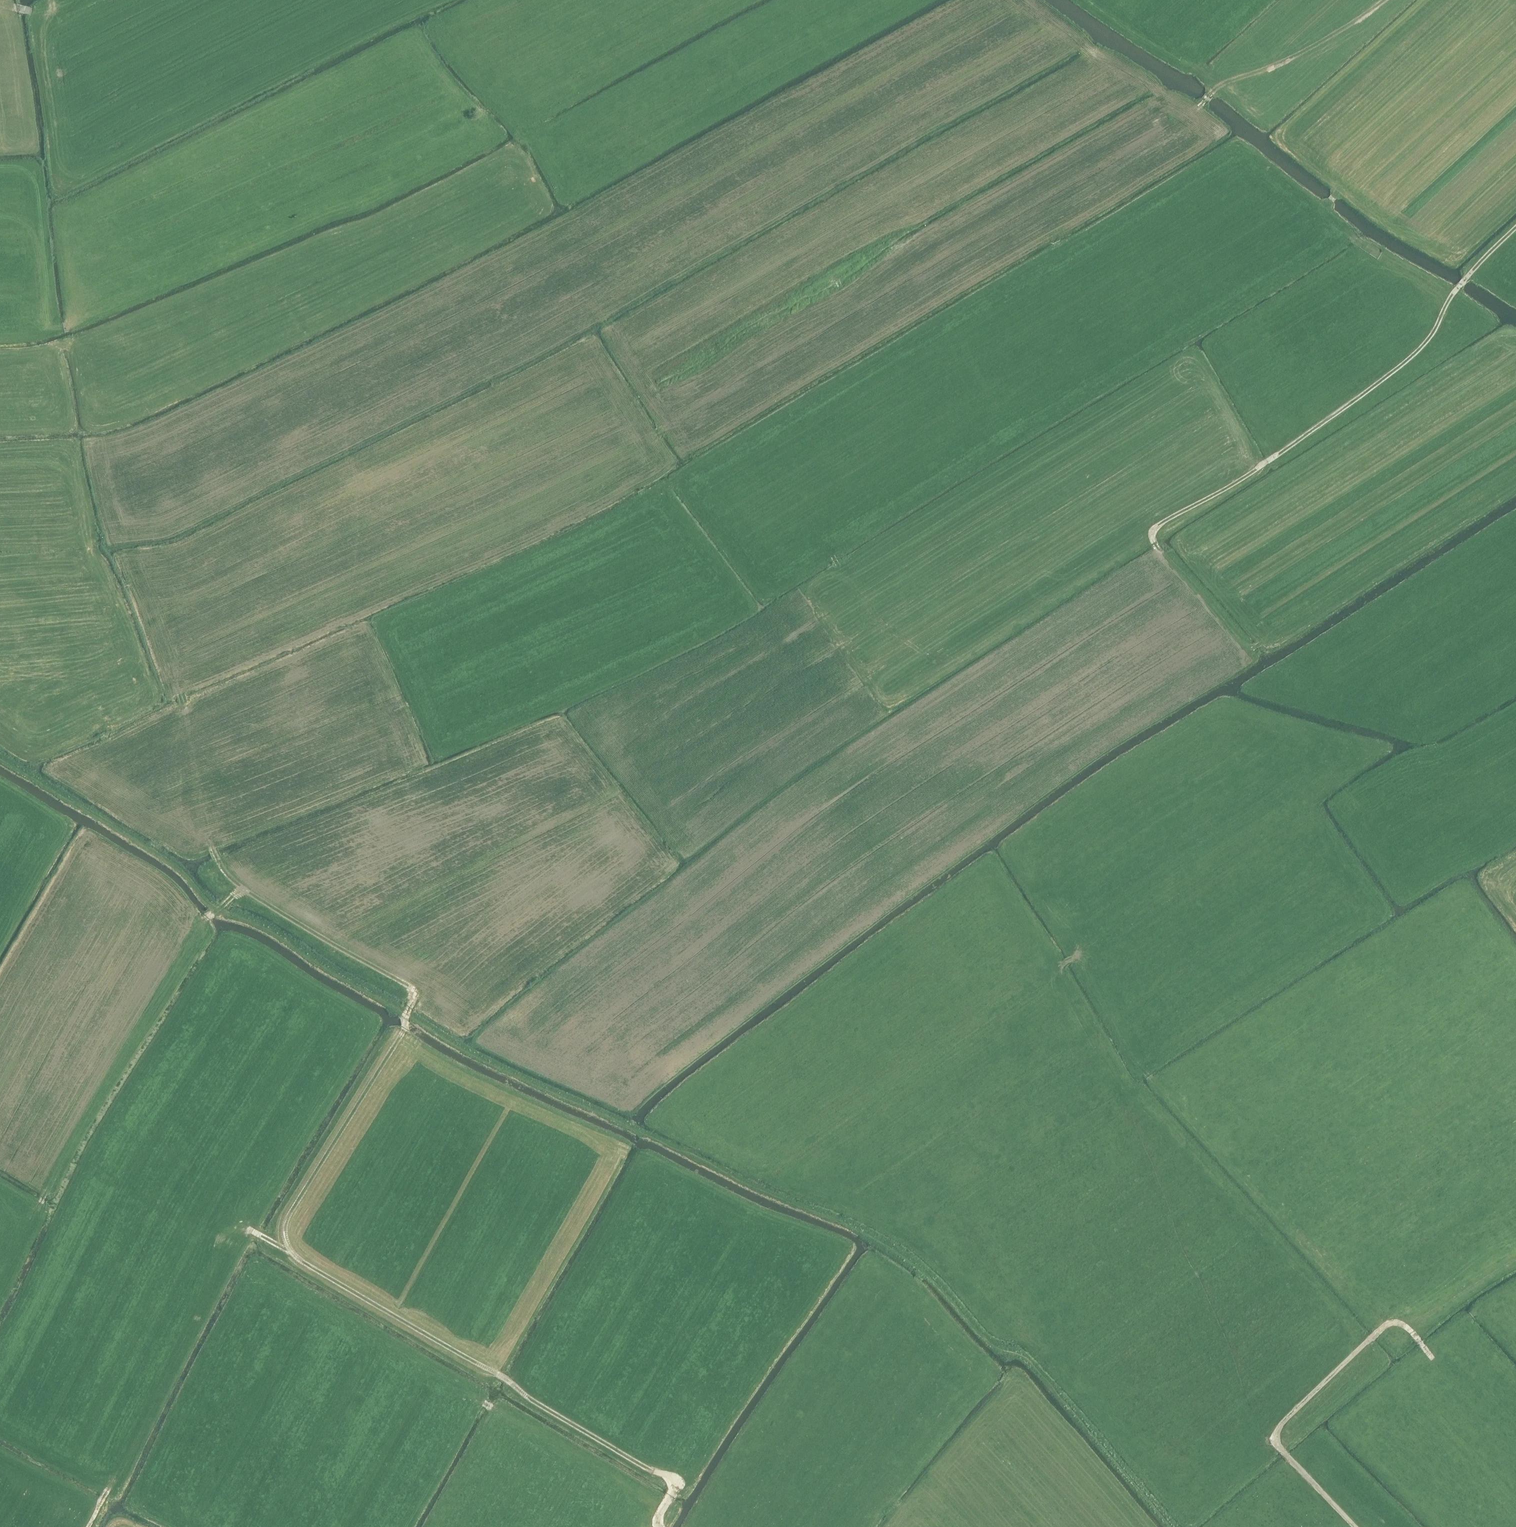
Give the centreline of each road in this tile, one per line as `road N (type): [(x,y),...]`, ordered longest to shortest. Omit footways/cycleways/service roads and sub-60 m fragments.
road 1 (track): [(1169,1526),(1029,1363),(997,1346),(907,1259),(463,1051),(262,927),(217,910),(160,855),(0,756)]
road 2 (track): [(974,0),(216,410),(118,534),(90,543),(97,597),(147,575)]
road 3 (track): [(243,891),(419,996),(288,1220),(292,1250),(654,1474),(674,1479),(663,1526)]
road 4 (track): [(624,454),(685,419),(712,414),(1059,212),(1203,105)]
road 5 (track): [(1155,542),(1160,526),(1276,458),(1425,348),(1459,287)]
road 6 (track): [(1358,1526),(1278,1445),(1278,1429),(1383,1329),(1407,1327),(1434,1359)]
road 7 (track): [(308,622),(183,688),(212,847)]
road 8 (track): [(97,597),(100,731),(212,847)]
road 9 (track): [(87,1526),(207,1285)]
road 10 (track): [(1028,0),(1093,58),(1195,111)]
road 11 (track): [(1214,91),(1285,61),(1383,0)]
road 12 (track): [(572,478),(624,454),(649,500),(685,479),(717,501)]

